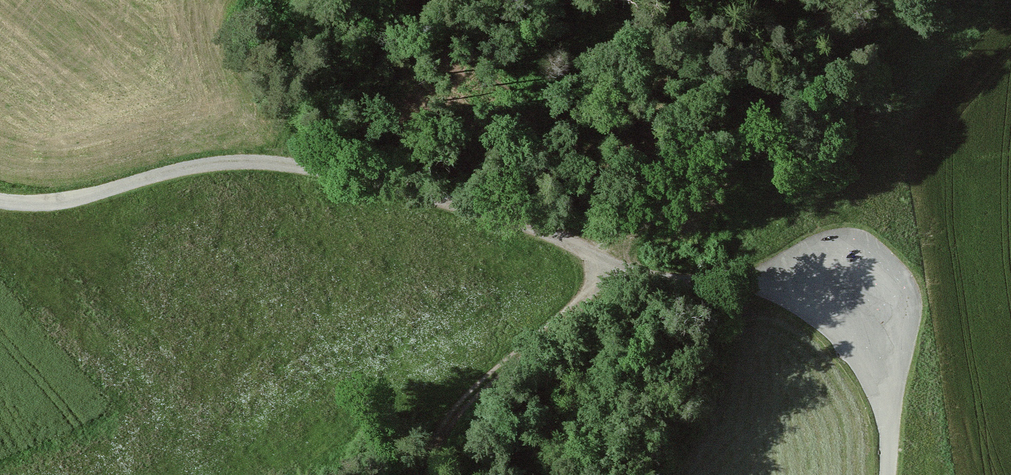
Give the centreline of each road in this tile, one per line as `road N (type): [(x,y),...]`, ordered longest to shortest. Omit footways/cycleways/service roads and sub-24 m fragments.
road 1 (track): [(0,200),(56,202),(221,162),(277,162),(463,204),(612,262)]
road 2 (unclassified): [(887,474),(883,402),(839,334),(771,291),(674,281),(612,262)]
road 3 (track): [(612,262),(555,324),(481,385),(441,443),(435,474)]

